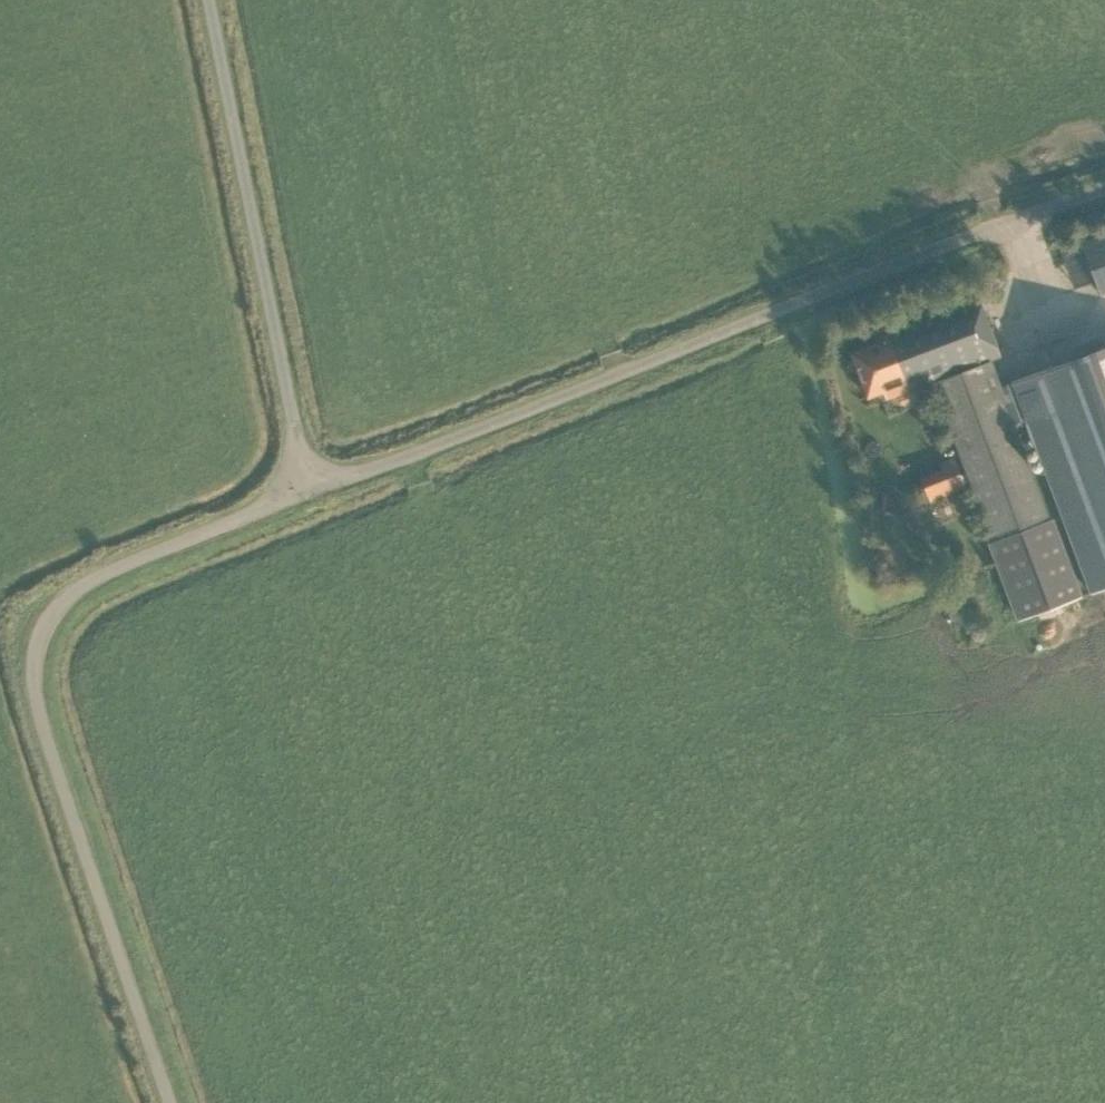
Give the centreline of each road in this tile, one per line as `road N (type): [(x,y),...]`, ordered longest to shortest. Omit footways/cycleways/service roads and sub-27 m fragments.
road 1 (unclassified): [(308,491),(1104,190)]
road 2 (tertiary): [(171,1102),(37,697),(35,650),(59,608),(84,586),(308,491)]
road 3 (tertiary): [(308,491),(210,0)]

